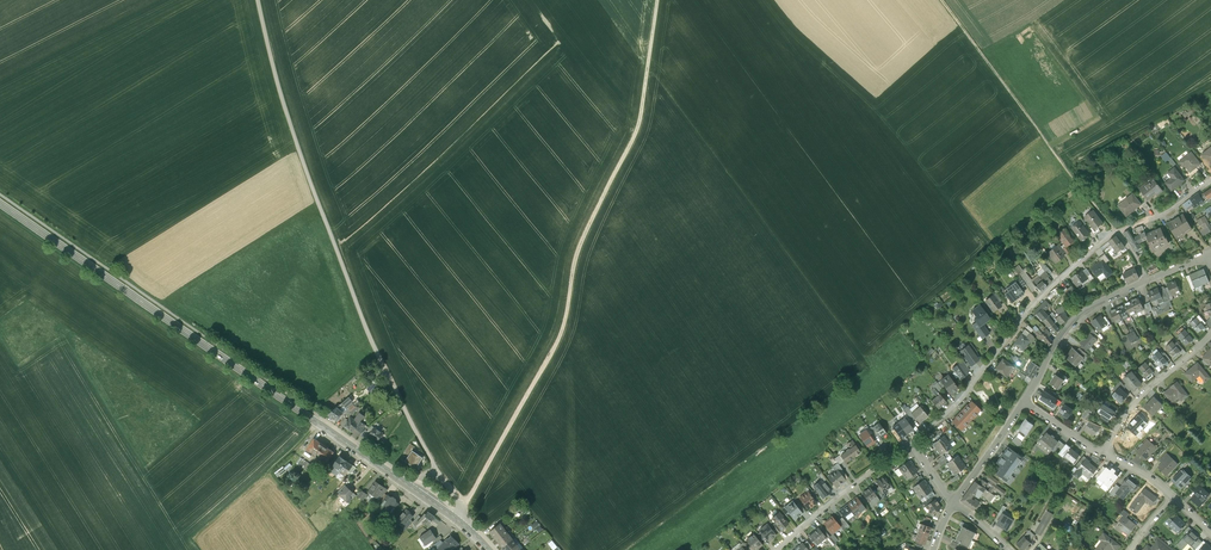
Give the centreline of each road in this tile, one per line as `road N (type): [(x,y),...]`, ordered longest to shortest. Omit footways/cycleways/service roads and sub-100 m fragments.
road 1 (secondary): [(0,203),(367,455),(489,549)]
road 2 (track): [(463,508),(559,340),(580,244),(635,138),(657,0)]
road 3 (residential): [(1119,232),(1033,304),(963,398),(910,444)]
road 4 (track): [(943,0),(1117,233)]
road 5 (residential): [(1150,281),(1075,321),(1025,400)]
road 6 (residential): [(910,444),(772,549)]
road 7 (residential): [(1210,336),(1140,396),(1102,453)]
road 8 (residential): [(1025,400),(954,502)]

